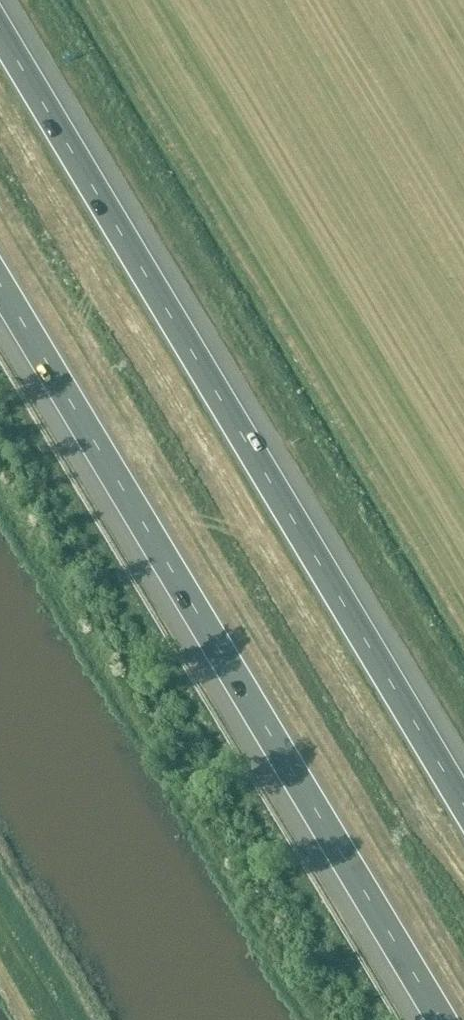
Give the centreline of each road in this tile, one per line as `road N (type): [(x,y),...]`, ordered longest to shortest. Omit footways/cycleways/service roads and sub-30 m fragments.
road 1 (motorway): [(463,807),(0,33)]
road 2 (motorway): [(0,285),(440,1019)]

